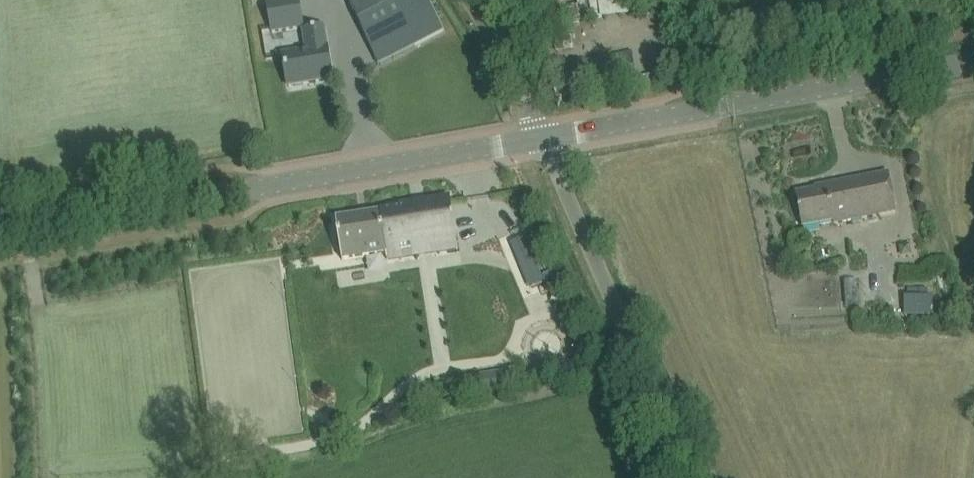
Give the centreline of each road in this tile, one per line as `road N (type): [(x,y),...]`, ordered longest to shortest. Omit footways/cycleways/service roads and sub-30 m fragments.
road 1 (unclassified): [(0,246),(541,143)]
road 2 (unclassified): [(541,143),(973,62)]
road 3 (unclassified): [(686,477),(541,143)]
road 4 (unclassified): [(541,143),(464,0)]

